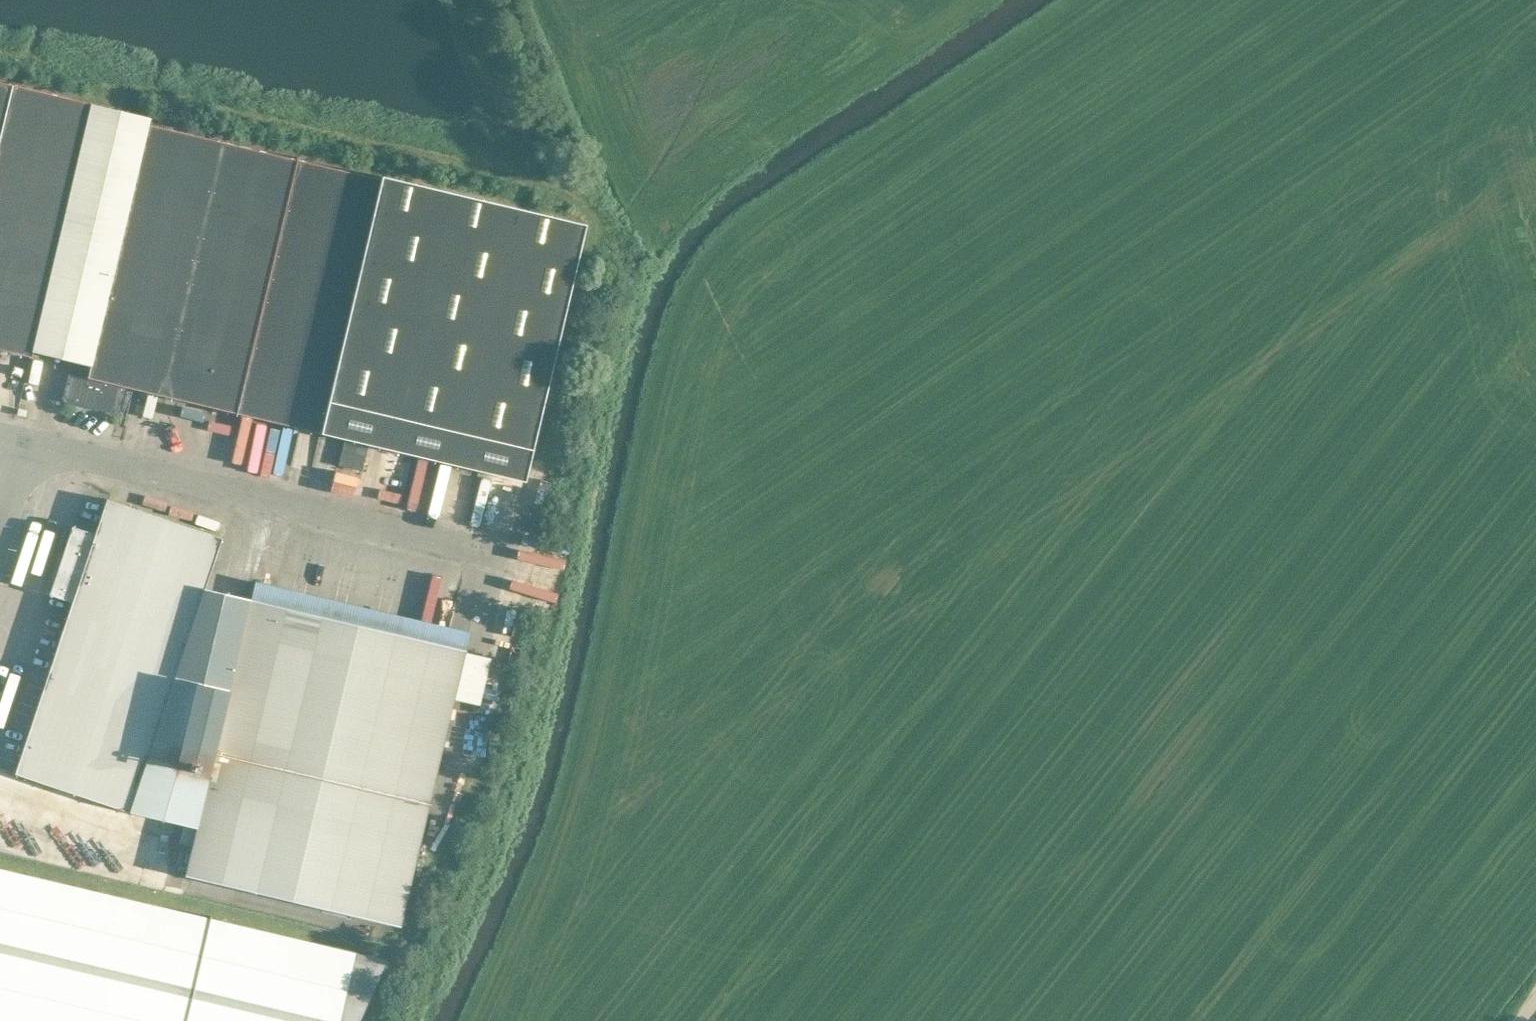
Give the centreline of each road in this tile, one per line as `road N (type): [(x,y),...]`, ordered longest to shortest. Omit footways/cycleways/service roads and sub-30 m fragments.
road 1 (unclassified): [(485,549),(29,442)]

